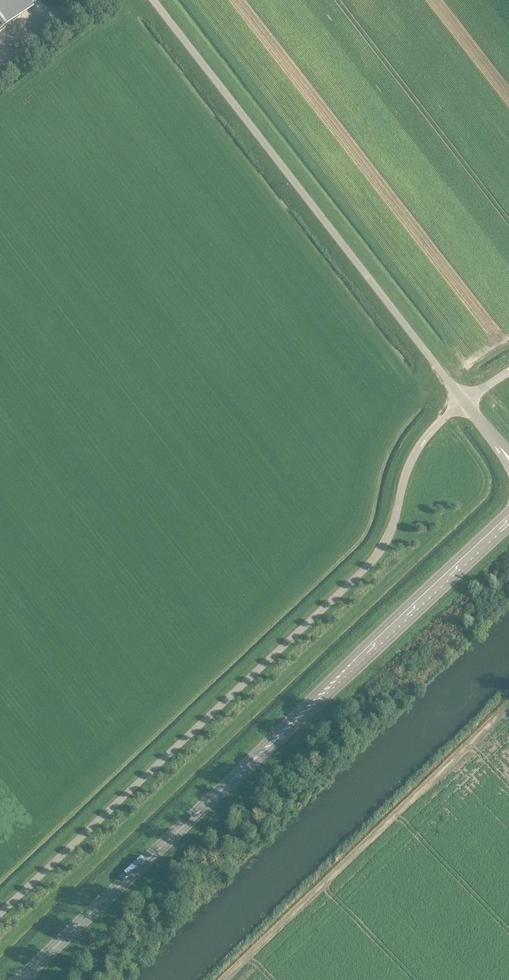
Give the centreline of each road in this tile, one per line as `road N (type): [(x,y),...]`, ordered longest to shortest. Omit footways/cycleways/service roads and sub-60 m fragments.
road 1 (unclassified): [(0,913),(387,546),(408,461),(462,400)]
road 2 (trunk): [(20,979),(508,520)]
road 3 (unclassified): [(462,400),(155,0)]

